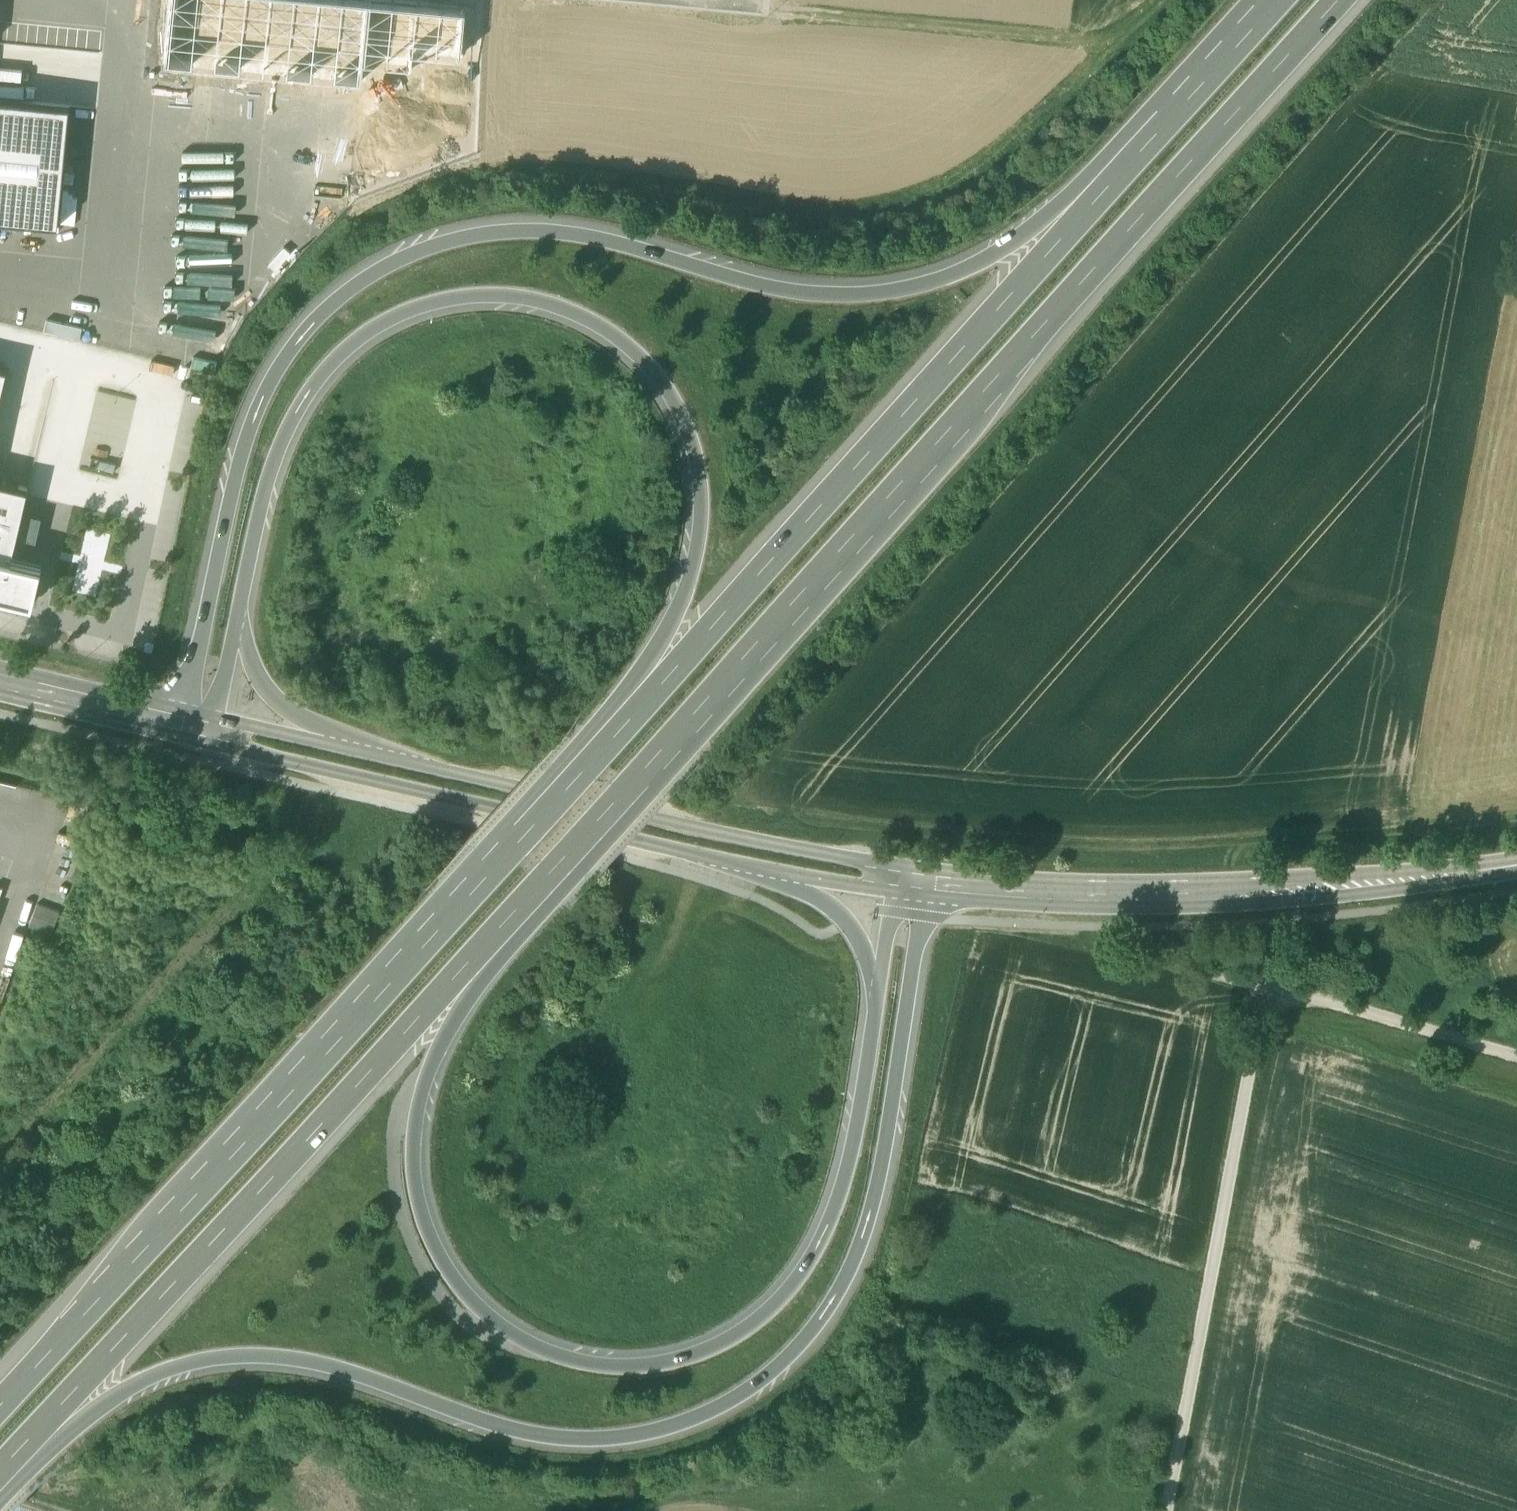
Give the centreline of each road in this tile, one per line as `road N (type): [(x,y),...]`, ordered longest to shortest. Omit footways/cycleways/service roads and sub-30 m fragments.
road 1 (motorway): [(1176,106),(979,263),(881,292),(783,291),(624,242),(511,228),(445,239),(391,262),(302,333),(267,387),(242,448),(173,724)]
road 2 (motorway): [(0,1485),(106,1396),(202,1357),(294,1353),(547,1435),(654,1428),(766,1376),(805,1339),(852,1258),(877,1185),(922,918),(937,885)]
road 3 (motorway): [(875,994),(841,1188),(784,1291),(744,1328),(697,1350),(597,1365),(555,1355),(468,1290),(431,1236),(417,1177),(419,1117),(446,1035),(549,906),(559,859)]
road 4 (motorway): [(559,859),(1337,0)]
road 5 (motorway): [(240,601),(267,482),(300,411),(328,364),(363,335),(406,310),(458,295),(512,294),(604,322),(650,365),(682,418),(700,489),(700,529),(670,621),(593,724),(579,771)]
road 6 (motorway): [(1176,106),(579,771)]
road 7 (motorway): [(579,771),(0,1401)]
road 8 (motorway): [(0,1465),(559,859)]
road 9 (track): [(749,807),(1158,841),(1516,816)]
road 10 (secondary): [(937,885),(1119,895),(1283,892),(1516,870)]
road 11 (track): [(1165,1510),(1265,986)]
road 12 (track): [(1192,0),(1140,54),(775,14),(757,4)]
road 13 (secondary): [(426,783),(748,854)]
road 14 (motorway): [(426,783),(304,720),(266,691),(240,601)]
road 15 (track): [(1265,986),(1516,1059)]
road 16 (secondary): [(207,732),(426,783)]
road 17 (motorway): [(748,854),(827,898),(859,940),(875,994)]
road 18 (secondary): [(0,684),(173,724)]
road 19 (secondary): [(748,854),(899,880)]
road 20 (motorway): [(1273,0),(1176,106)]
road 21 (motorway): [(207,732),(240,601)]

